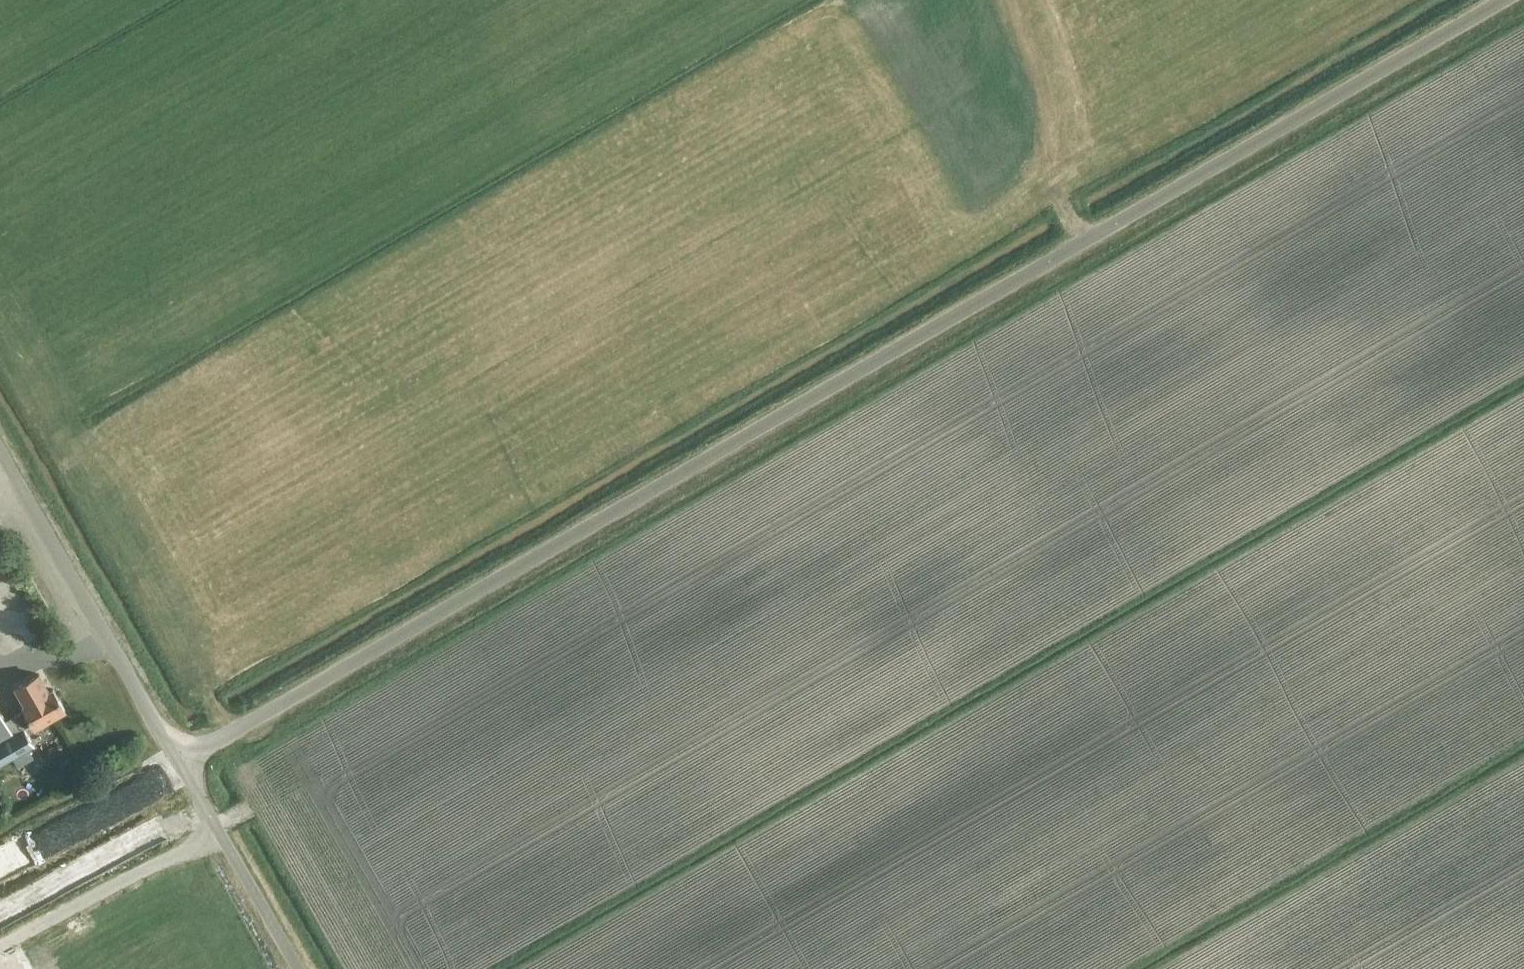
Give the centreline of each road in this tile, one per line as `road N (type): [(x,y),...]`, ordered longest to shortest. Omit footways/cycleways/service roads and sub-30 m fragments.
road 1 (unclassified): [(198,750),(1503,0)]
road 2 (unclassified): [(198,750),(0,412)]
road 3 (unclassified): [(326,968),(198,750)]

